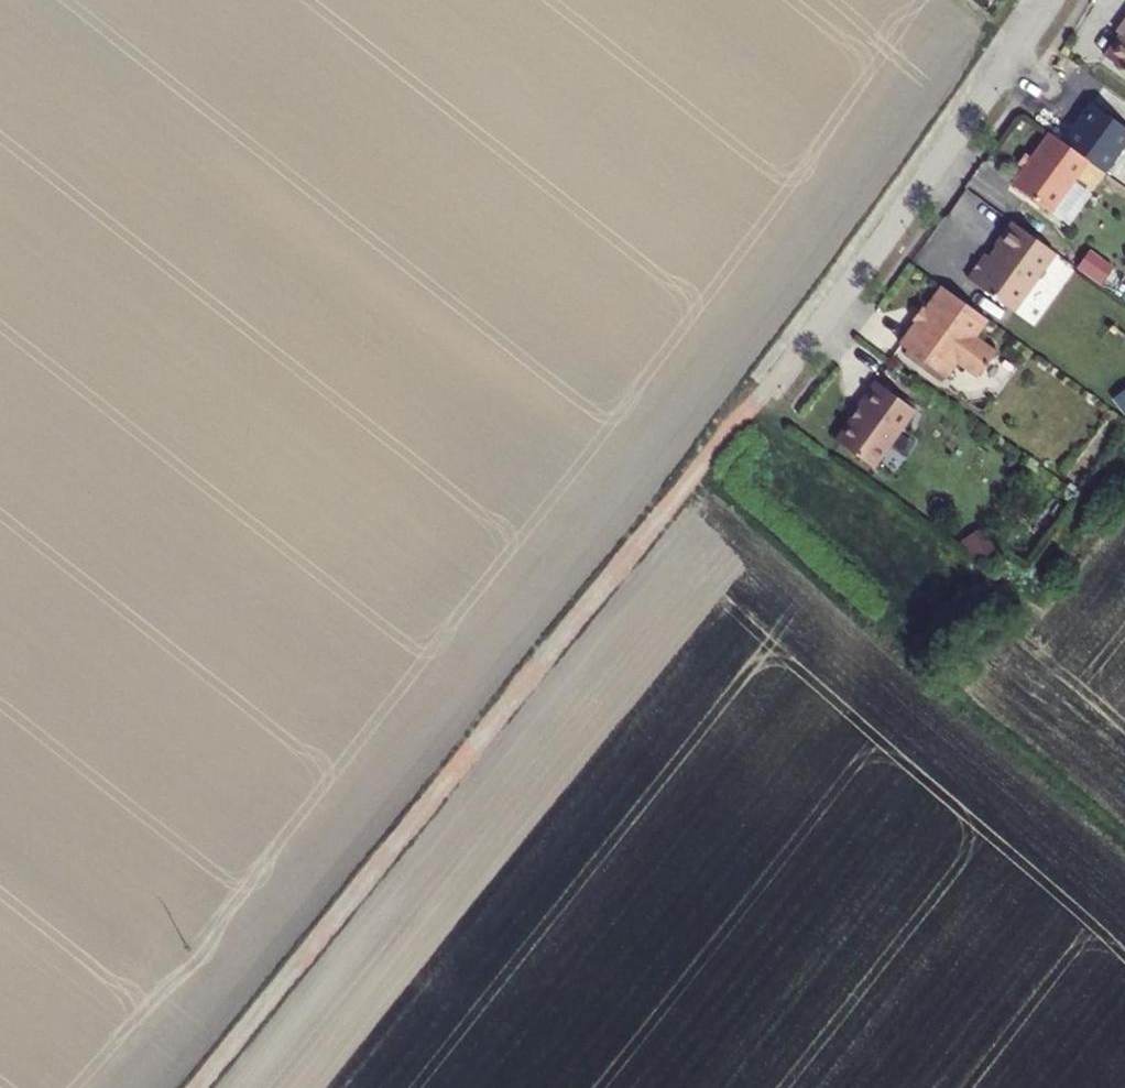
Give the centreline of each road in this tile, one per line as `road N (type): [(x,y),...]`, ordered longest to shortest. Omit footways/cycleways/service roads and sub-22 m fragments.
road 1 (residential): [(1047,0),(778,378),(510,696),(197,1087)]

